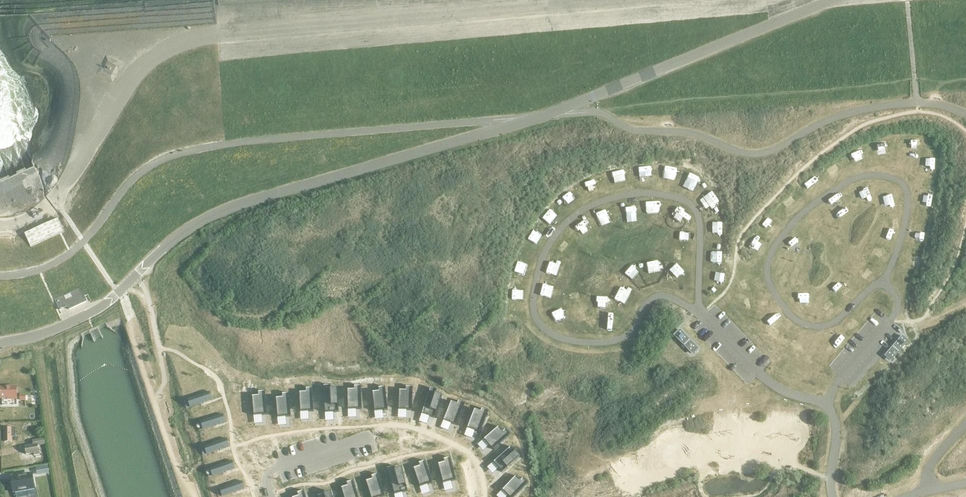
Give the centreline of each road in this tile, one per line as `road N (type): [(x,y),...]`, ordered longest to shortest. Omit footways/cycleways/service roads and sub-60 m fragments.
road 1 (unclassified): [(0,344),(104,306),(177,237),(213,216),(484,139),(832,0)]

